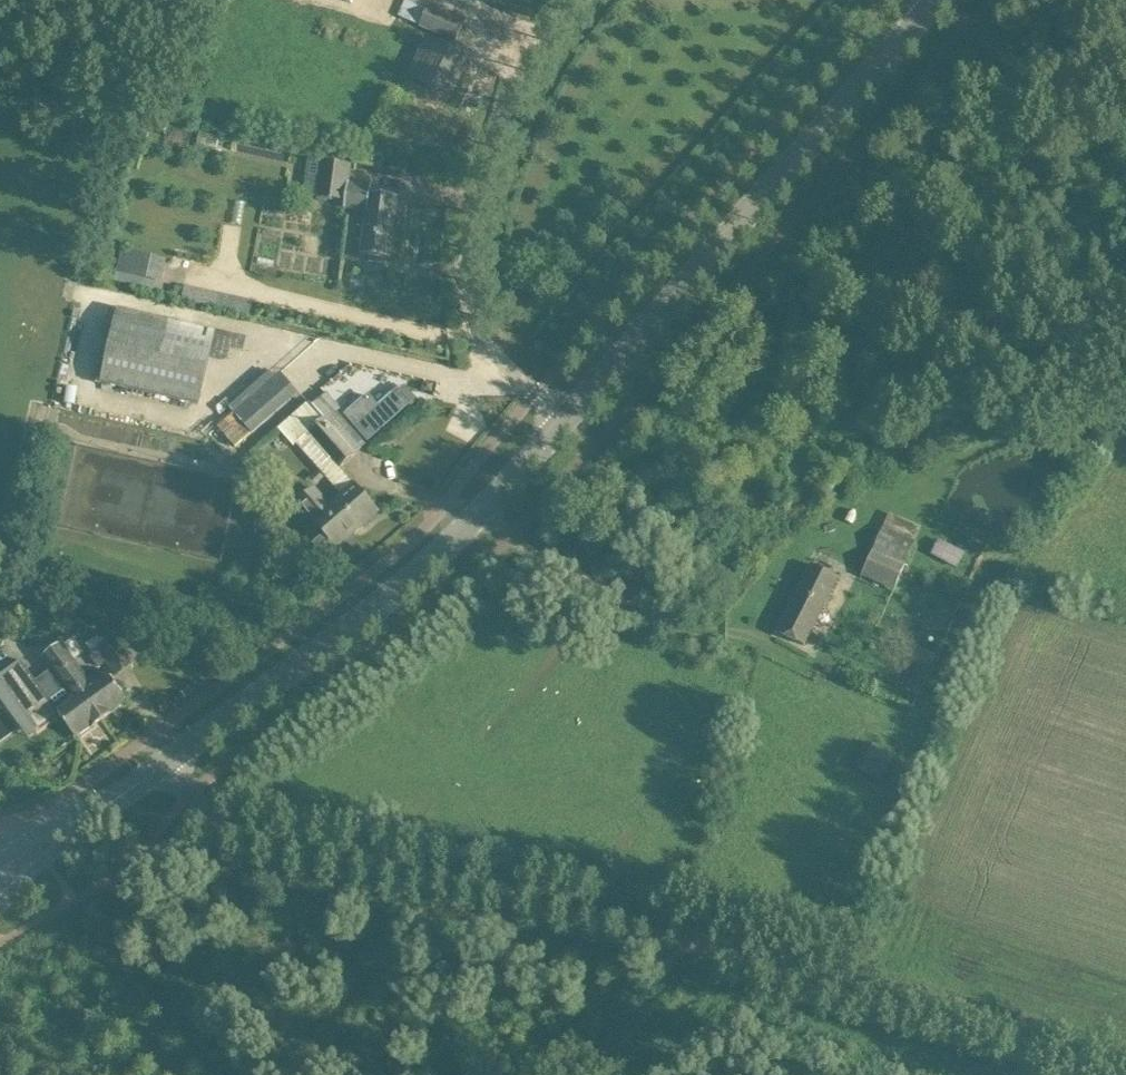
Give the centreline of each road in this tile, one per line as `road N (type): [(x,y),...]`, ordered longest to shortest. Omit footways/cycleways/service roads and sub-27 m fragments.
road 1 (unclassified): [(1125,1073),(612,925),(286,855),(249,843),(208,813),(163,764)]
road 2 (secondary): [(567,415),(936,0)]
road 3 (secondary): [(163,764),(411,579),(467,529),(567,415)]
road 4 (unclassified): [(567,415),(491,356),(472,321),(466,283),(478,192),(550,27),(574,0)]
road 5 (secondary): [(119,797),(77,810),(1,860)]
road 6 (secondary): [(20,881),(119,797)]

